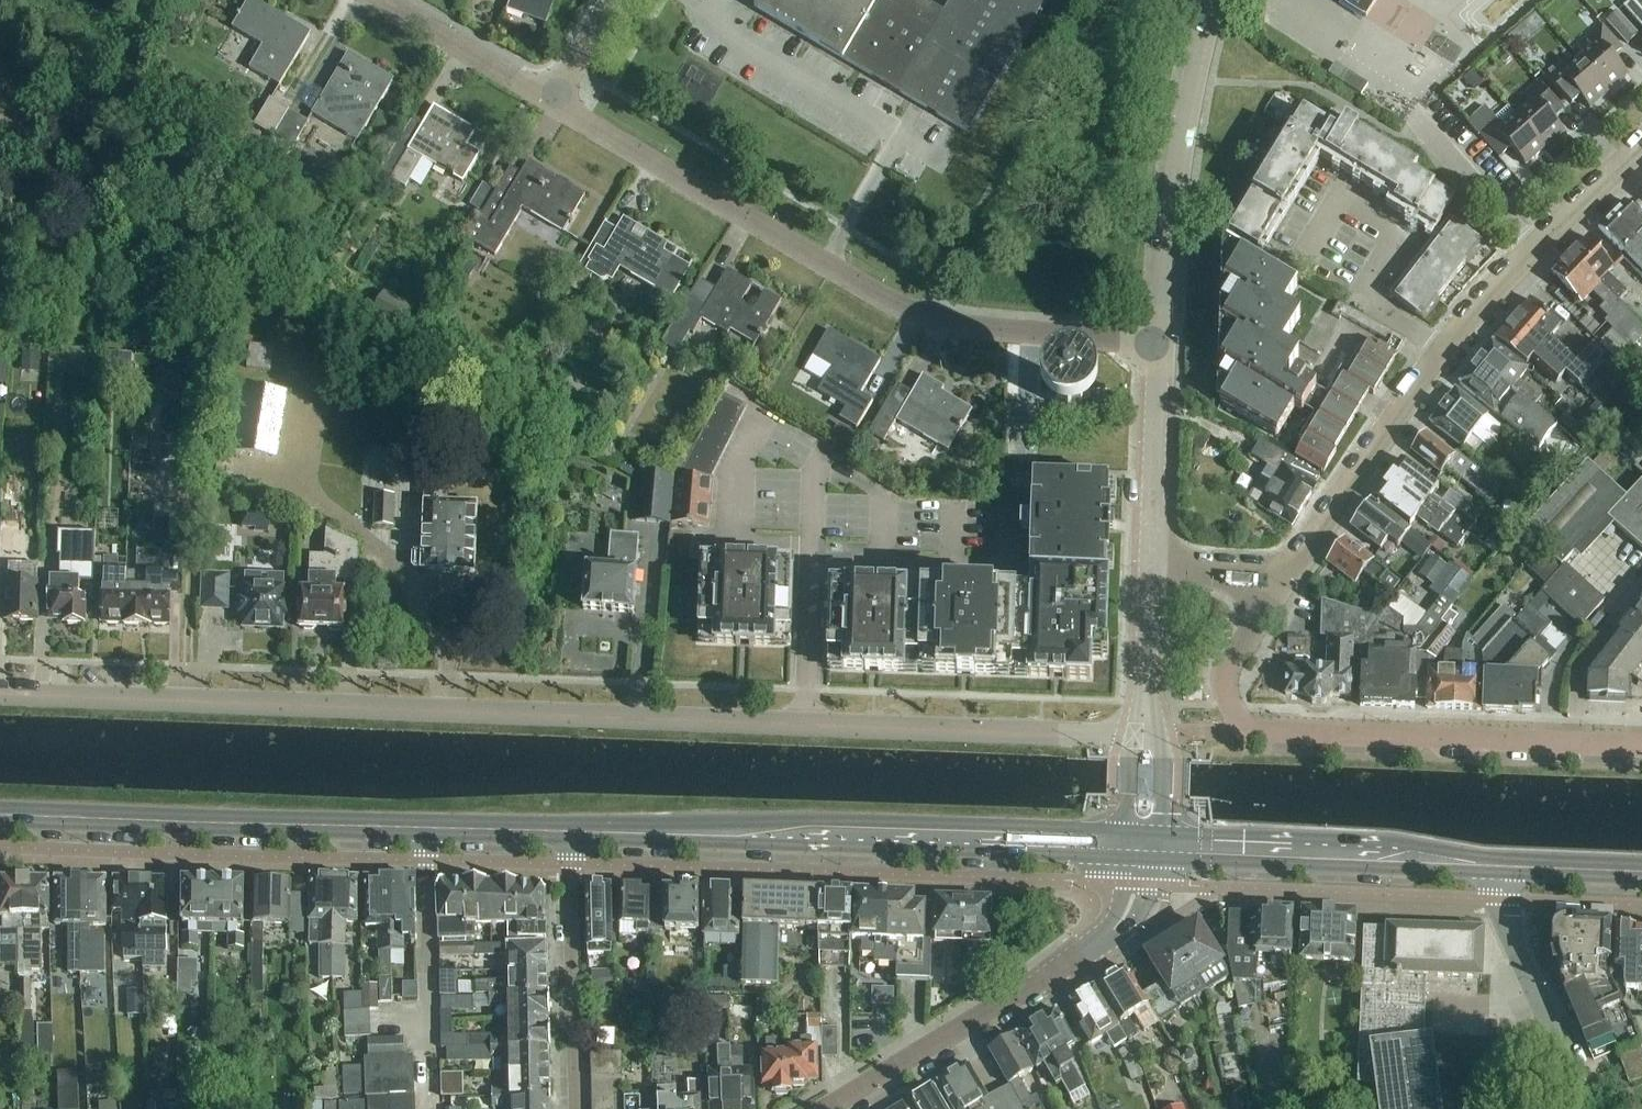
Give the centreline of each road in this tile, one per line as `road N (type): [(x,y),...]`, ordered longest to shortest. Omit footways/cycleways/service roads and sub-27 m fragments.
road 1 (unclassified): [(1146,734),(0,691)]
road 2 (residential): [(1160,342),(974,331),(911,312),(556,102)]
road 3 (residential): [(1641,746),(1241,727),(1226,677),(1283,579)]
road 4 (secondary): [(1127,846),(568,834)]
road 5 (secondary): [(428,832),(0,813)]
road 6 (unclassified): [(1160,342),(1191,75),(1214,0)]
road 7 (secondary): [(1499,867),(1376,853),(1155,846)]
road 8 (residential): [(1442,349),(1368,298),(1400,245),(1373,217),(1337,202),(1303,262)]
road 9 (residential): [(1283,579),(1442,349)]
road 10 (residential): [(432,1108),(428,832)]
road 11 (residential): [(568,834),(576,1108)]
road 12 (unclassified): [(1585,1108),(1507,930),(1499,867)]
road 13 (unclassified): [(829,1108),(1033,985)]
road 14 (unclassified): [(1152,567),(1160,342)]
road 15 (residential): [(556,102),(382,0)]
road 16 (unclassified): [(1146,734),(1152,567)]
road 17 (residential): [(1531,238),(1425,124)]
road 18 (residential): [(1531,238),(1641,147)]
road 19 (residential): [(1442,349),(1531,238)]
road 20 (residential): [(1082,956),(1102,951),(1131,925),(1155,846)]
road 21 (secondary): [(1641,872),(1499,867)]
road 22 (secondary): [(568,834),(428,832)]
road 23 (residential): [(1152,567),(1283,579)]
road 24 (residential): [(1127,846),(1121,902),(1082,956)]
road 25 (residential): [(556,102),(619,0)]

